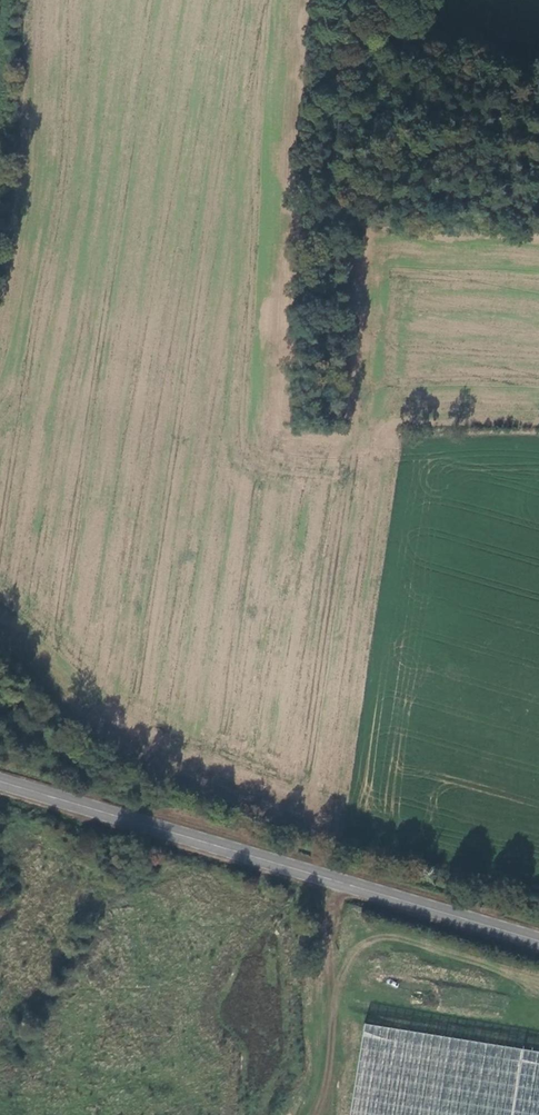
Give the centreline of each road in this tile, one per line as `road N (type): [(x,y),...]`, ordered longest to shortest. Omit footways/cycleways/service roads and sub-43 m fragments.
road 1 (secondary): [(0,782),(538,942)]

